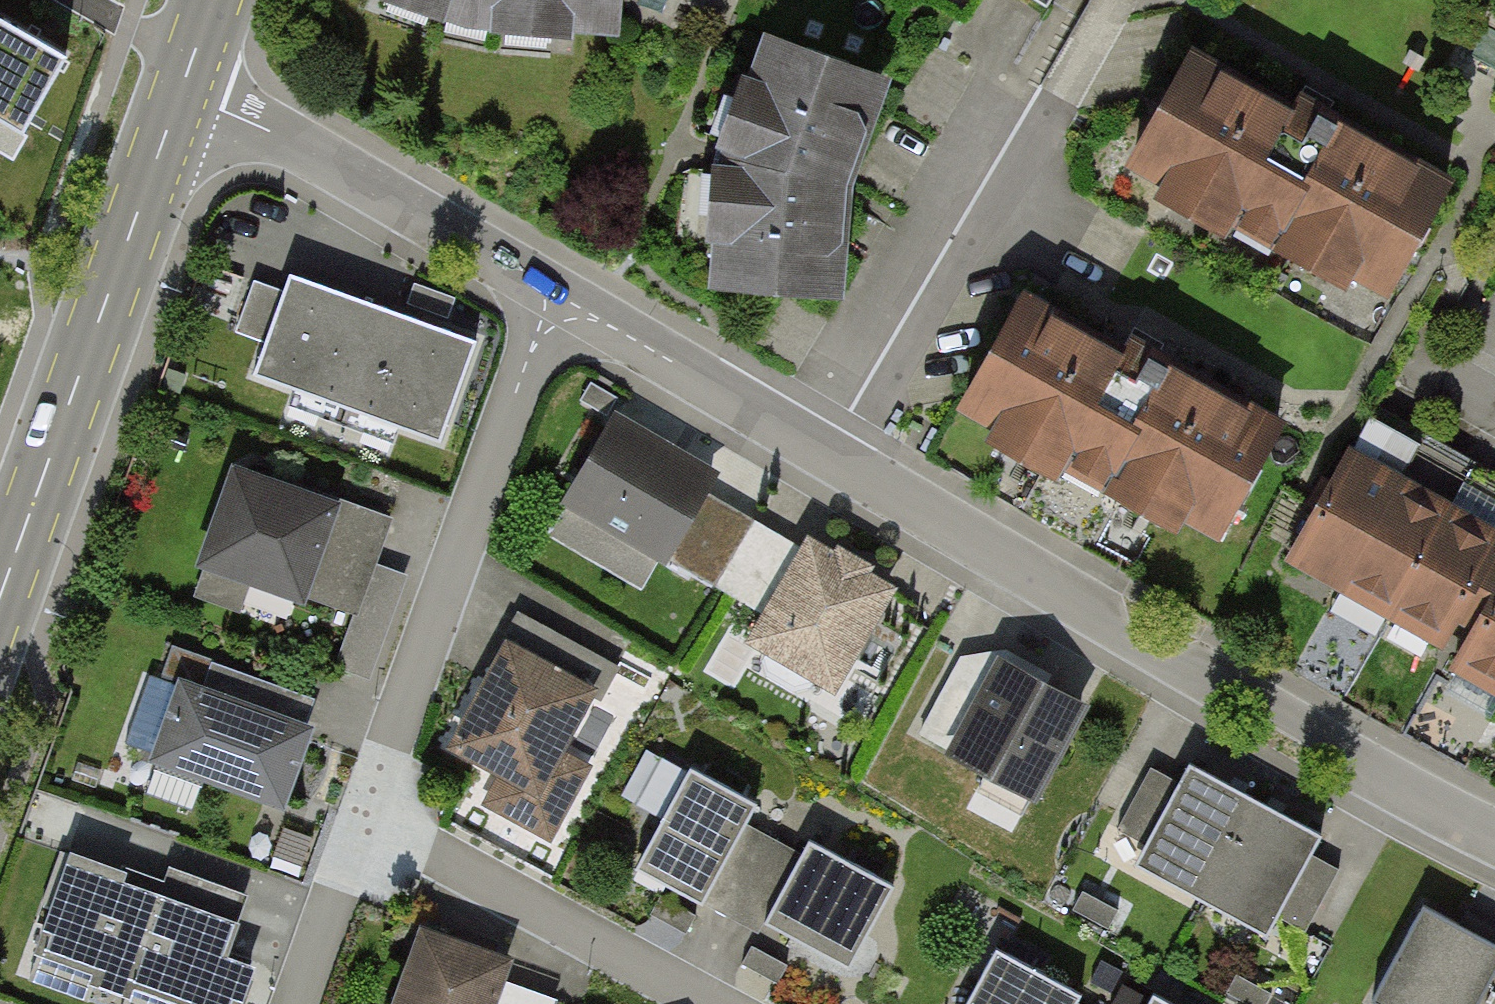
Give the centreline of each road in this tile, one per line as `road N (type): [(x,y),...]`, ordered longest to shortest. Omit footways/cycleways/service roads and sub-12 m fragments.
road 1 (residential): [(1494,835),(1392,784),(608,324),(557,307)]
road 2 (tertiary): [(0,597),(187,76)]
road 3 (residential): [(557,307),(530,352),(365,816)]
road 4 (residential): [(557,307),(523,279),(220,109),(187,76)]
road 5 (residential): [(365,816),(713,1003)]
road 6 (residential): [(365,816),(298,1003)]

